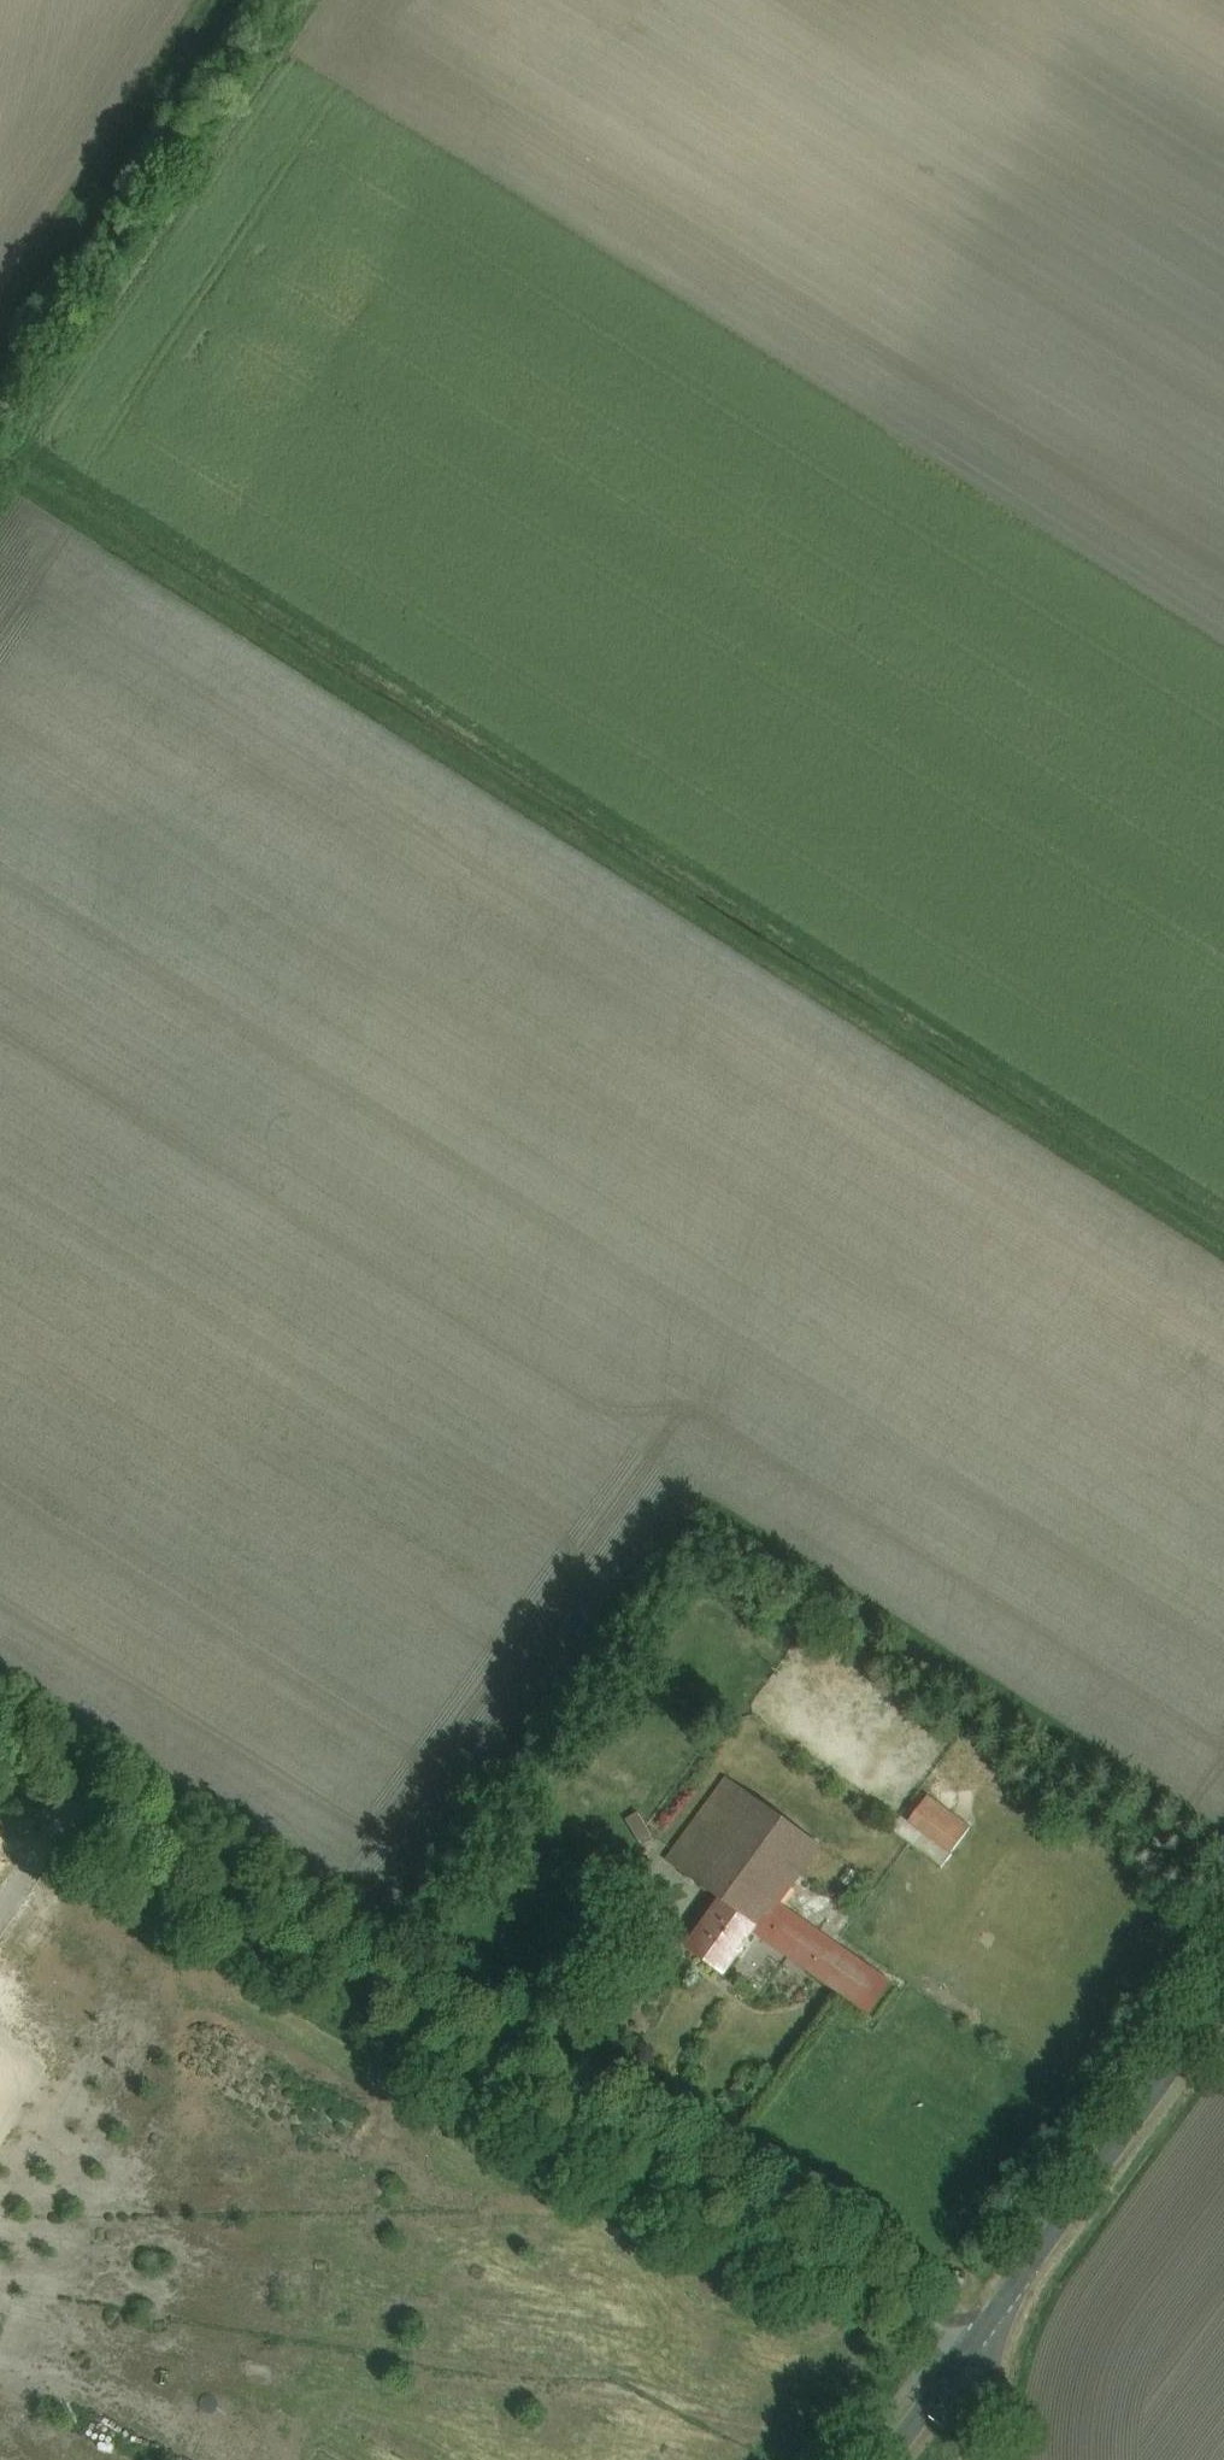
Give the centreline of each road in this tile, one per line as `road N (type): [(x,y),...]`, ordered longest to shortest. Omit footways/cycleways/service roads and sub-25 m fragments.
road 1 (unclassified): [(0,1734),(970,2339)]
road 2 (tertiary): [(970,2339),(1223,1994)]
road 3 (tertiary): [(885,2459),(970,2339)]
road 4 (tertiary): [(970,2339),(976,2459)]

